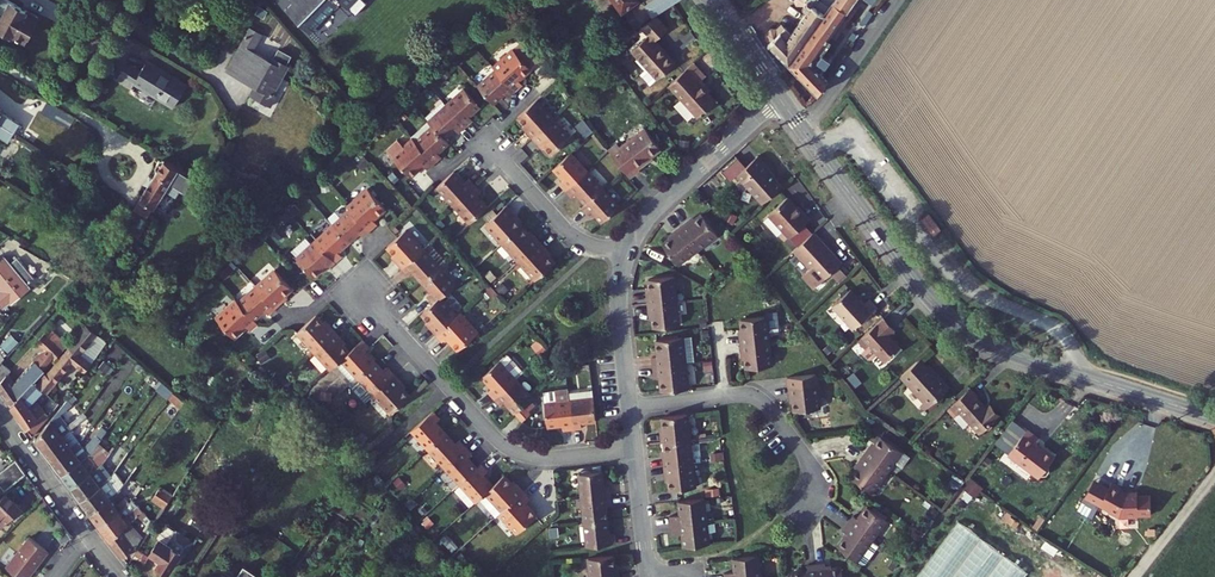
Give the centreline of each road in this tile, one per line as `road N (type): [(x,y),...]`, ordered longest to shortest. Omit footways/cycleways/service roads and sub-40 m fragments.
road 1 (tertiary): [(1214,418),(1016,356),(966,331),(917,284),(778,98)]
road 2 (residential): [(634,449),(541,459),(507,449),(363,293)]
road 3 (residential): [(629,408),(759,399),(809,465),(810,494),(796,516)]
road 4 (residential): [(778,98),(653,211),(627,253)]
road 5 (residential): [(627,253),(569,233),(482,137)]
road 6 (residential): [(627,253),(619,303),(629,408)]
road 7 (residential): [(109,20),(242,94)]
road 8 (residential): [(88,534),(0,411)]
road 9 (residential): [(0,64),(117,143)]
road 10 (residential): [(634,449),(647,574)]

